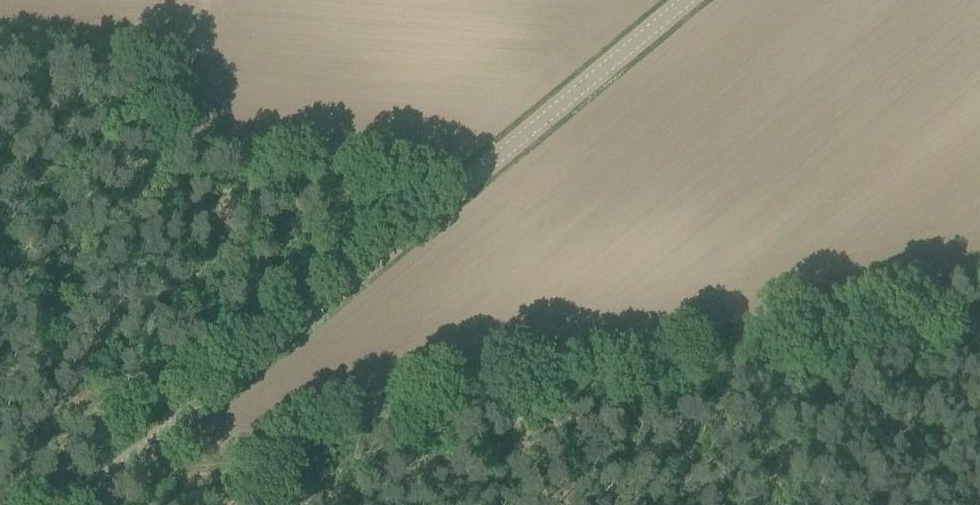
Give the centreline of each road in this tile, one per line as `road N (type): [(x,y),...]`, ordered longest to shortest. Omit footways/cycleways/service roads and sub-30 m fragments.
road 1 (track): [(130,464),(145,474),(211,466),(979,280)]
road 2 (tertiary): [(689,0),(80,504)]

